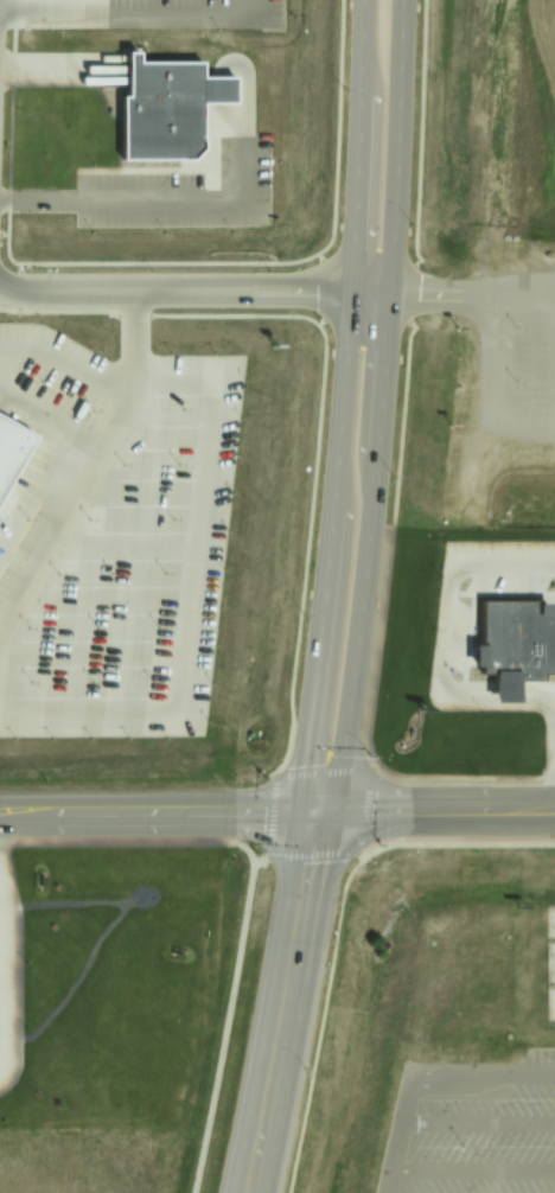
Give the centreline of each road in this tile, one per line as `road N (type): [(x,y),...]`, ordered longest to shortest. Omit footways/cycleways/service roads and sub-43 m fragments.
road 1 (primary): [(327,811),(357,716),(393,287),(402,0)]
road 2 (primary): [(360,0),(325,694),(327,811)]
road 3 (residential): [(0,284),(25,292),(393,287)]
road 4 (primary): [(246,1192),(327,811)]
road 5 (tertiary): [(0,808),(327,811)]
road 6 (primary): [(283,996),(330,899),(359,862),(421,827),(498,810)]
road 7 (track): [(509,0),(497,272)]
road 8 (secondary): [(554,810),(327,811)]
road 9 (primary): [(498,810),(407,780),(364,740),(357,716)]

